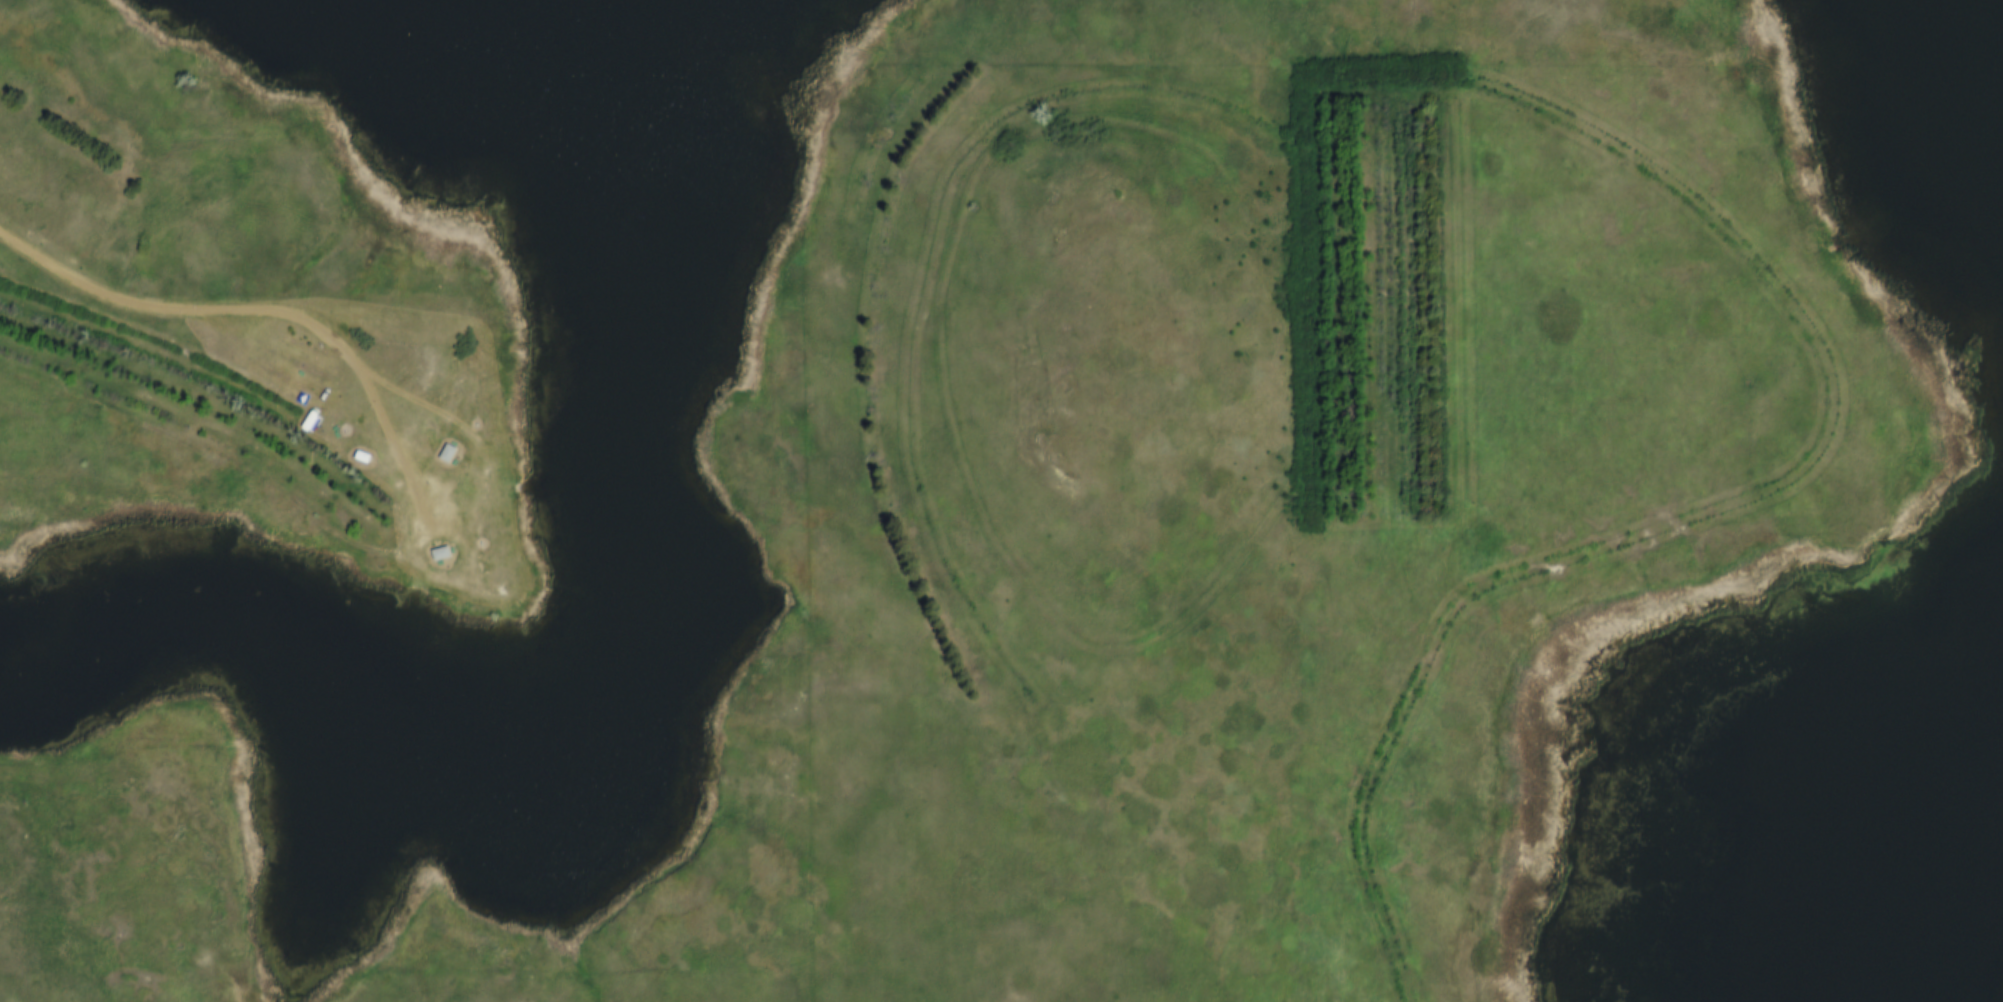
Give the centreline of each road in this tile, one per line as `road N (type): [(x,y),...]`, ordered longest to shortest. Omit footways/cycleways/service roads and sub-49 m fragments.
road 1 (track): [(421,514),(411,546),(378,554),(263,481),(0,368)]
road 2 (track): [(249,313),(172,164),(71,61),(0,33)]

